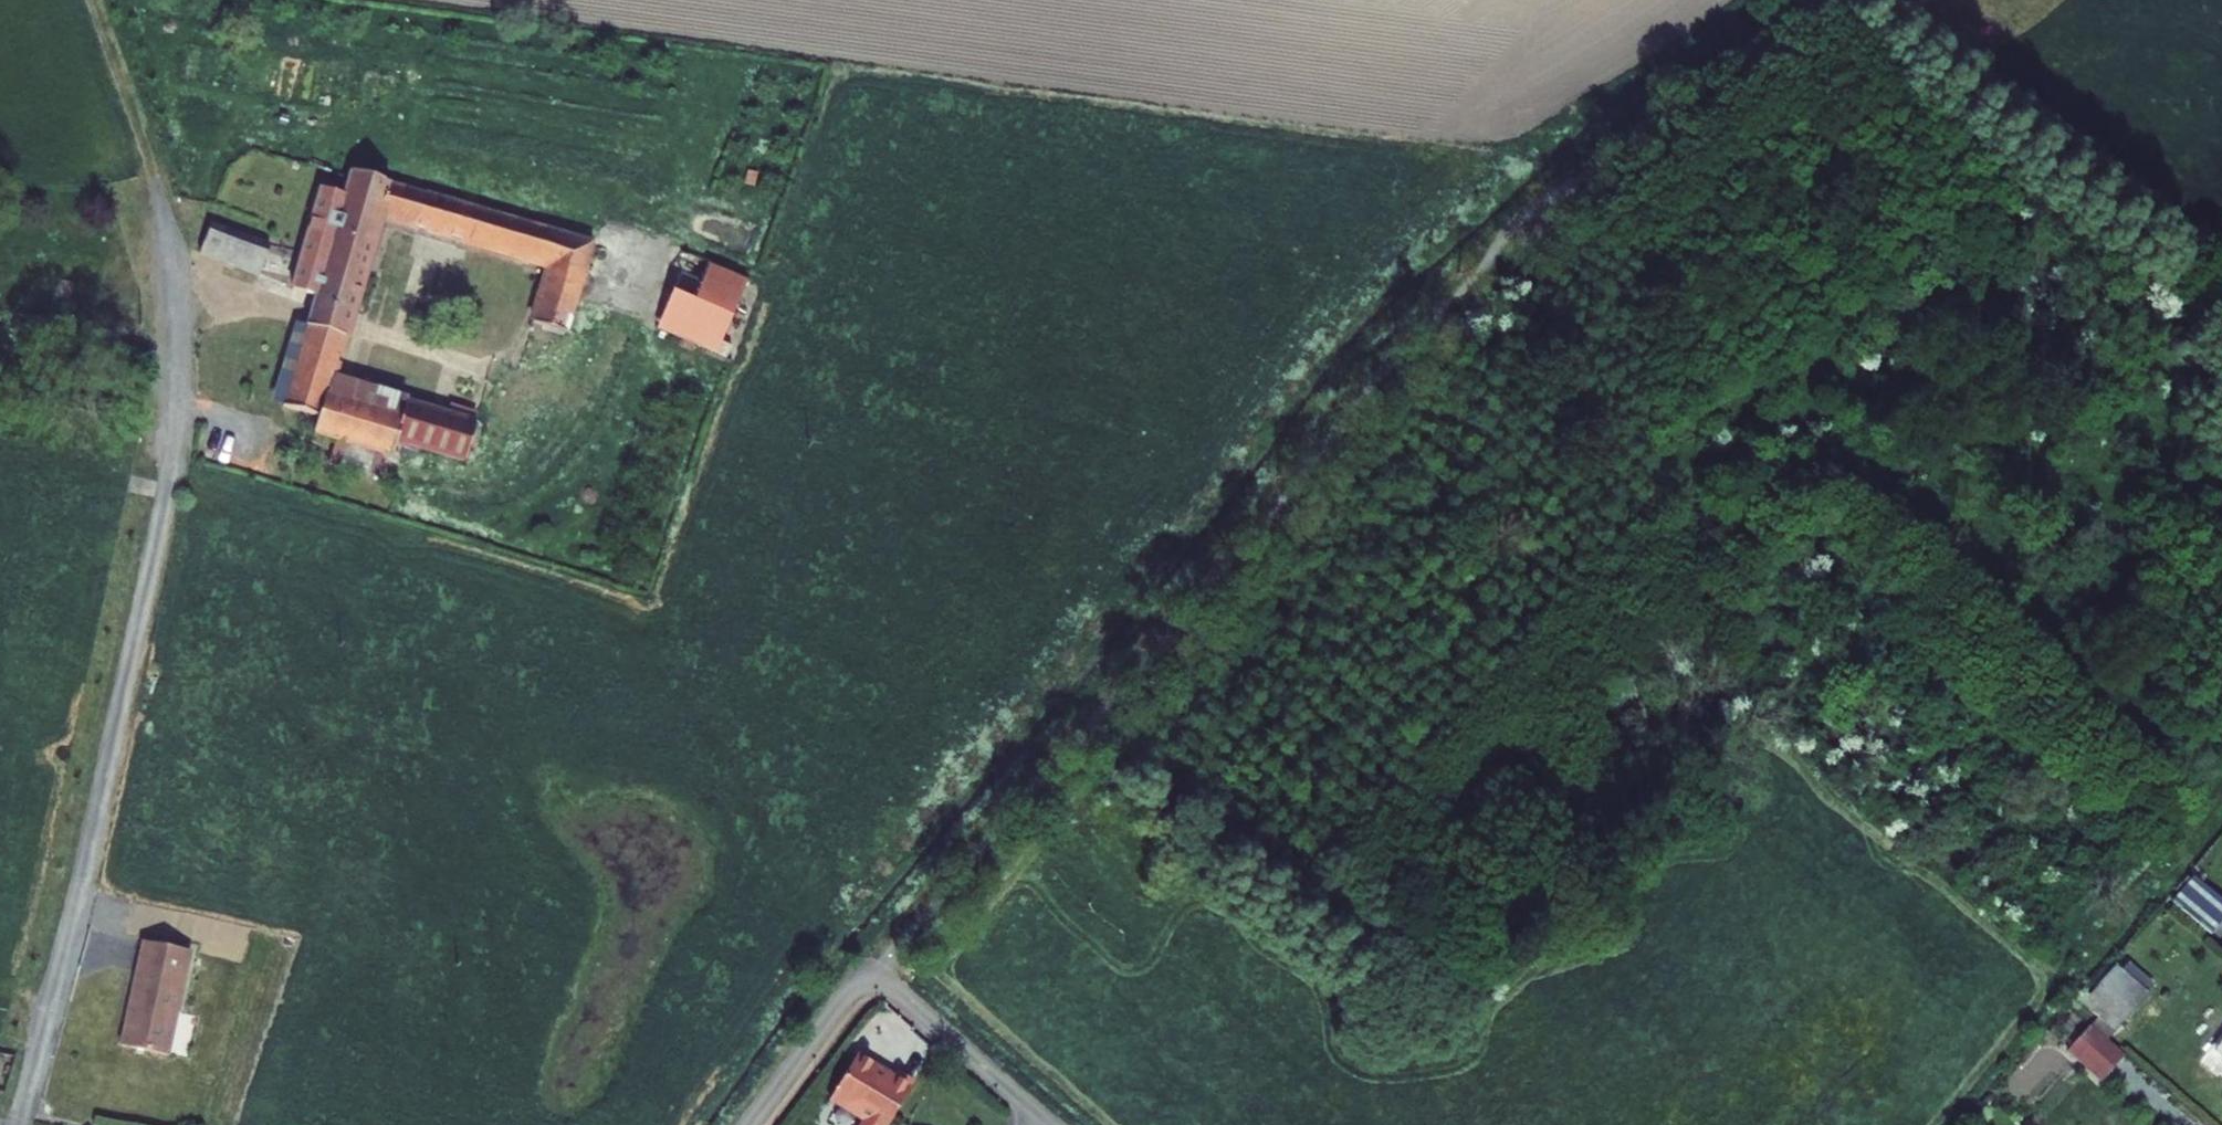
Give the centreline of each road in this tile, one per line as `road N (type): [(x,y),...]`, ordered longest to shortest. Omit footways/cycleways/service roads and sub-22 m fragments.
road 1 (track): [(875,974),(900,931),(1396,336),(1667,101),(1823,0)]
road 2 (unclassified): [(18,1124),(174,469),(181,318),(169,231)]
road 3 (residential): [(750,1124),(854,989),(875,974),(1037,1115)]
road 4 (track): [(169,231),(94,0)]

